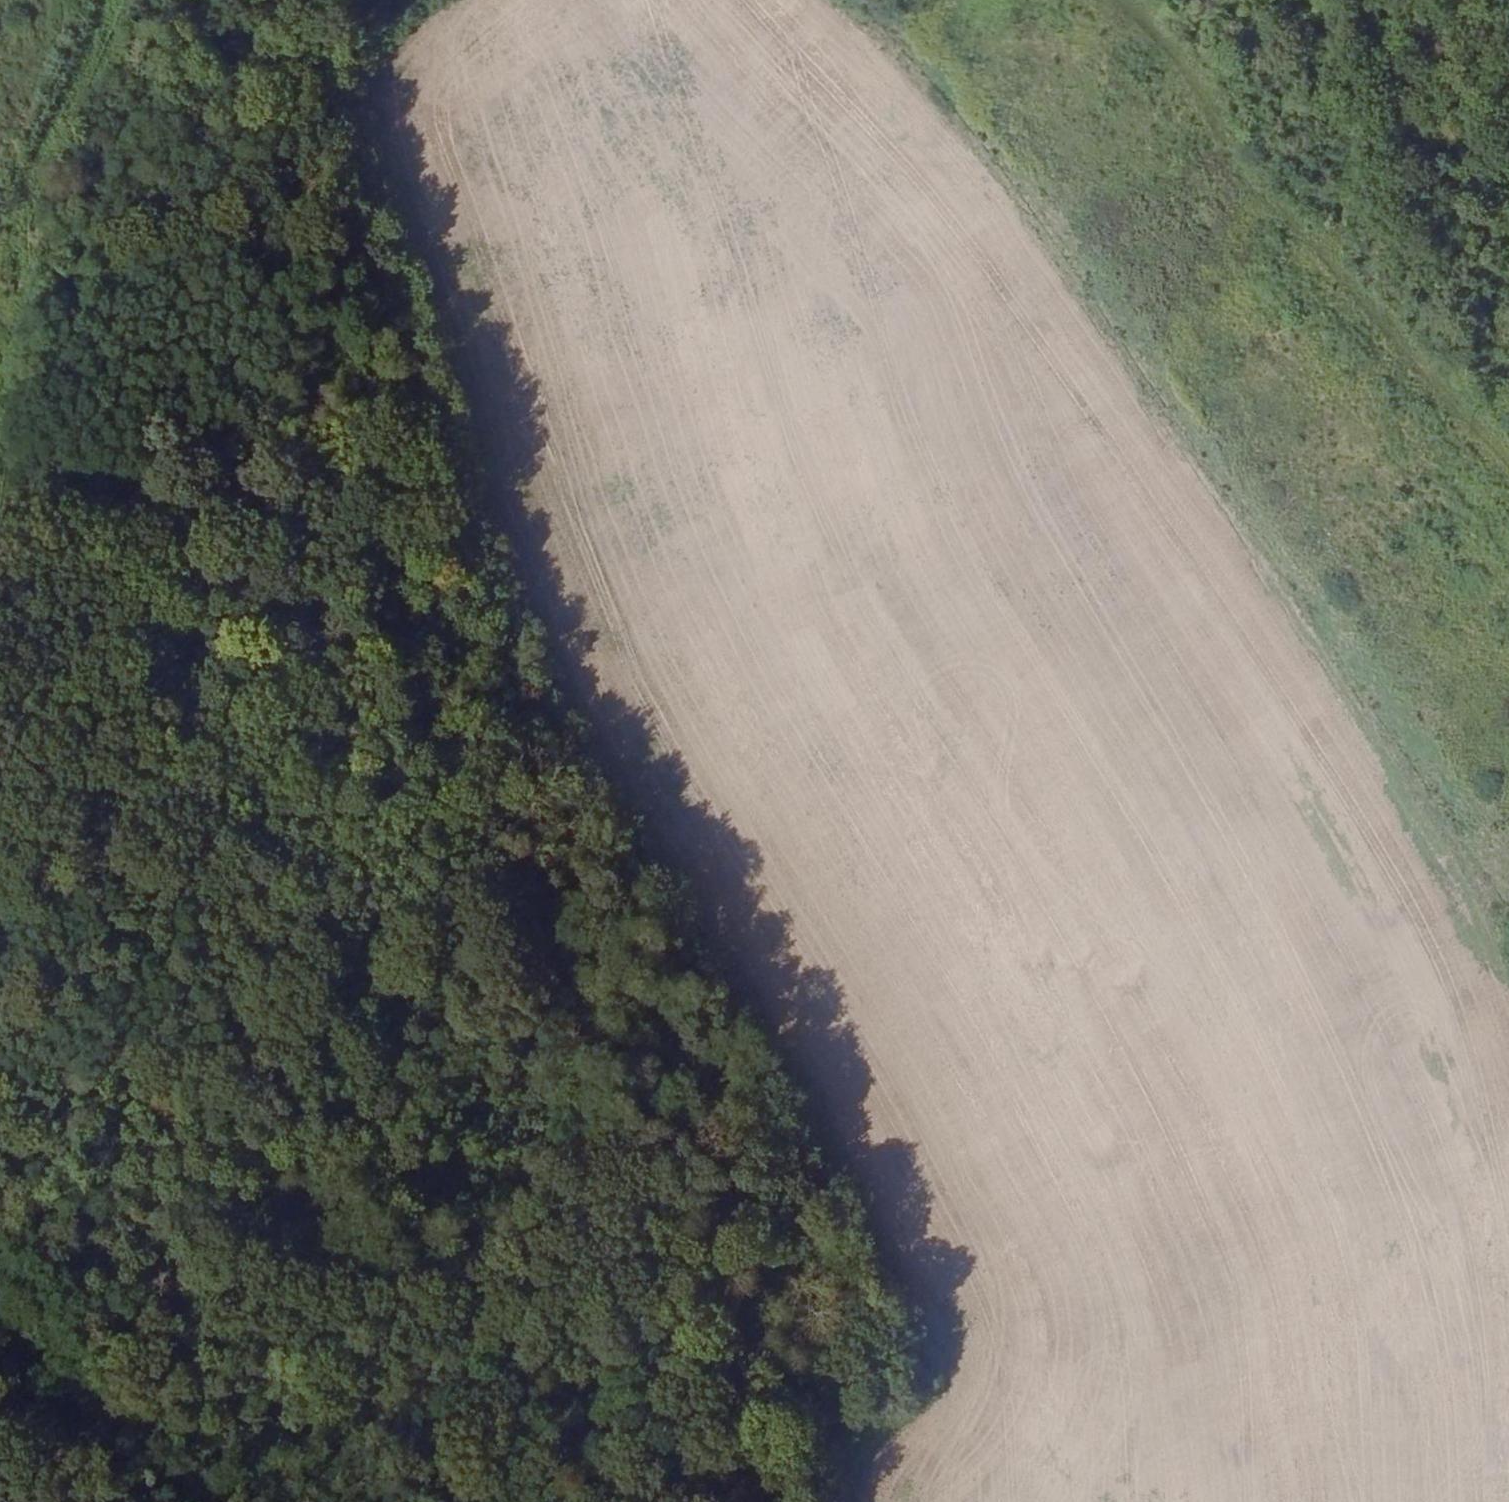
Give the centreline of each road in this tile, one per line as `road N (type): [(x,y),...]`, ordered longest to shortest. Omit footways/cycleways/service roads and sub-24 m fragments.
road 1 (track): [(1020,156),(1508,874)]
road 2 (track): [(0,1310),(113,1441),(163,1470),(218,1472),(450,1391),(572,1387),(679,1450),(727,1501)]

